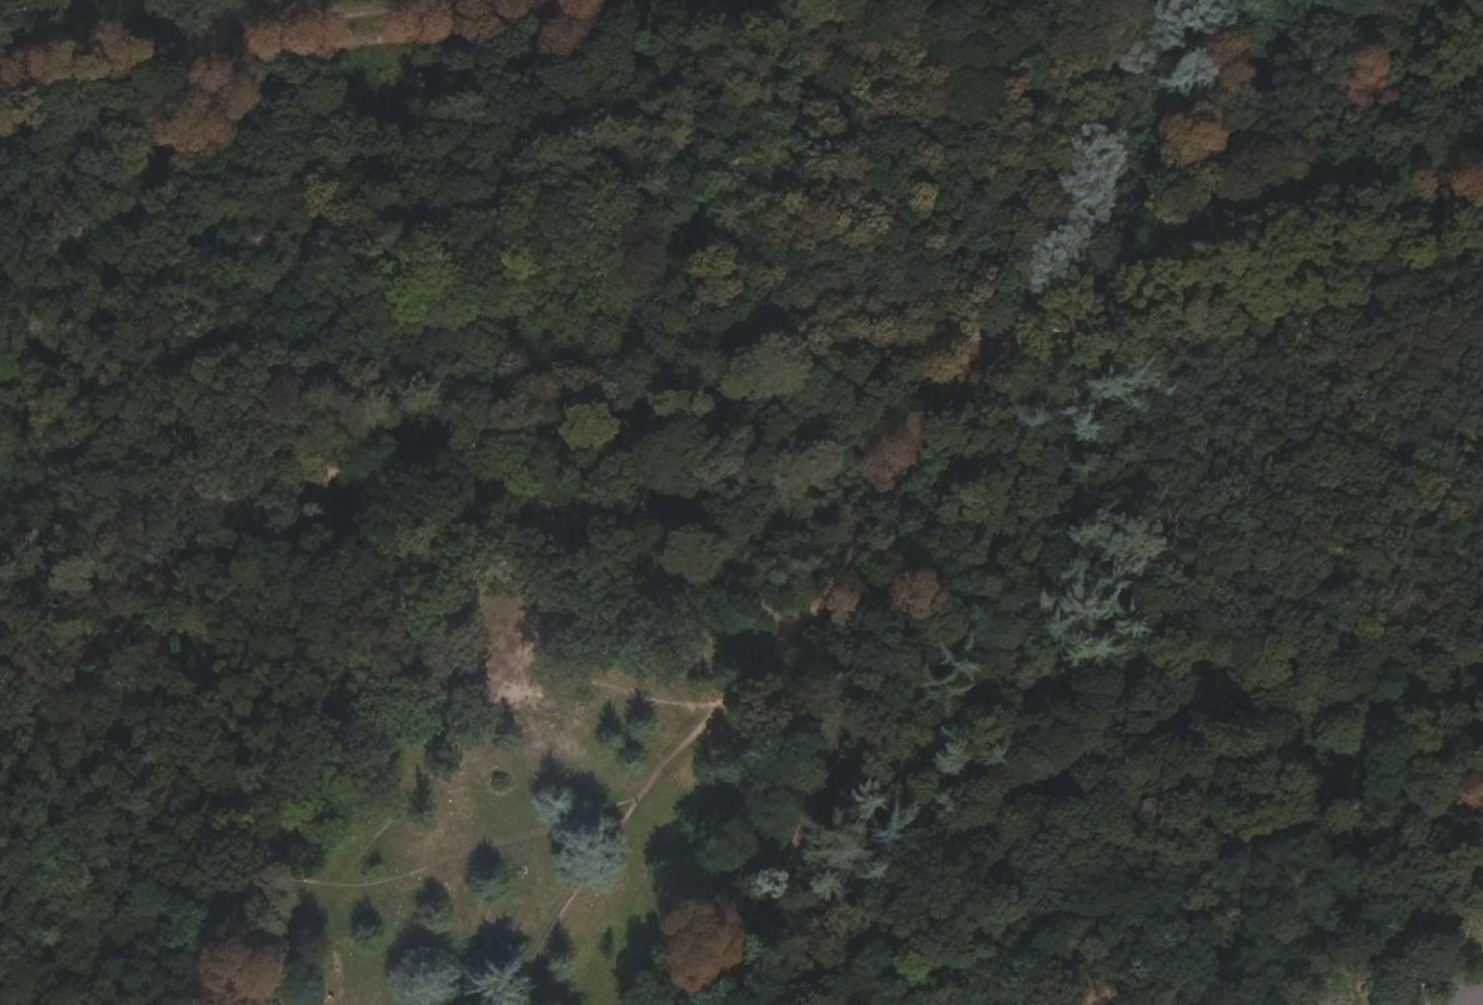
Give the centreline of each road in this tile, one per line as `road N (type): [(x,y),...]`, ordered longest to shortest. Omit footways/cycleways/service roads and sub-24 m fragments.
road 1 (track): [(316,486),(845,366),(989,342)]
road 2 (track): [(989,342),(1088,313),(1482,228)]

